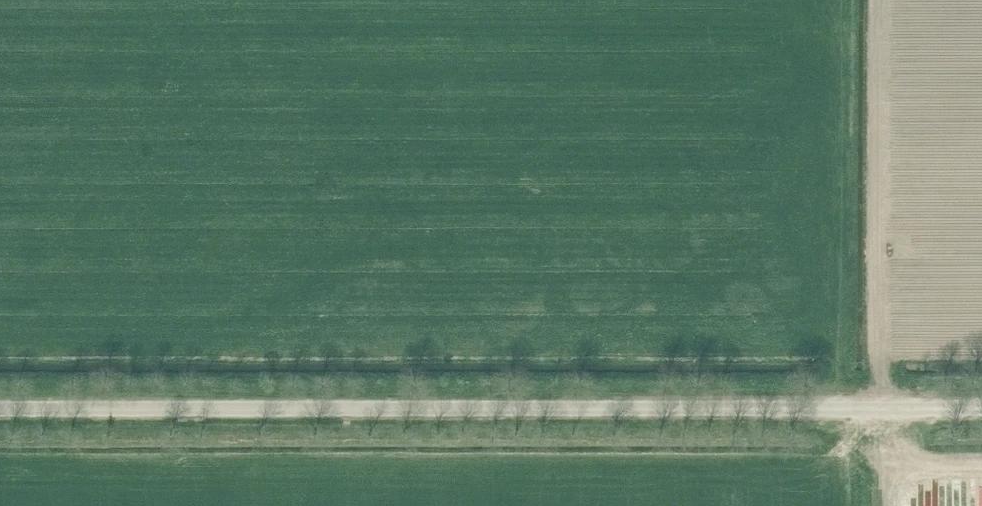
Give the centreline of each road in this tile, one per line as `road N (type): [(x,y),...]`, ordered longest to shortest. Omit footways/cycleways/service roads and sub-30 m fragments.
road 1 (unclassified): [(0,409),(981,408)]

